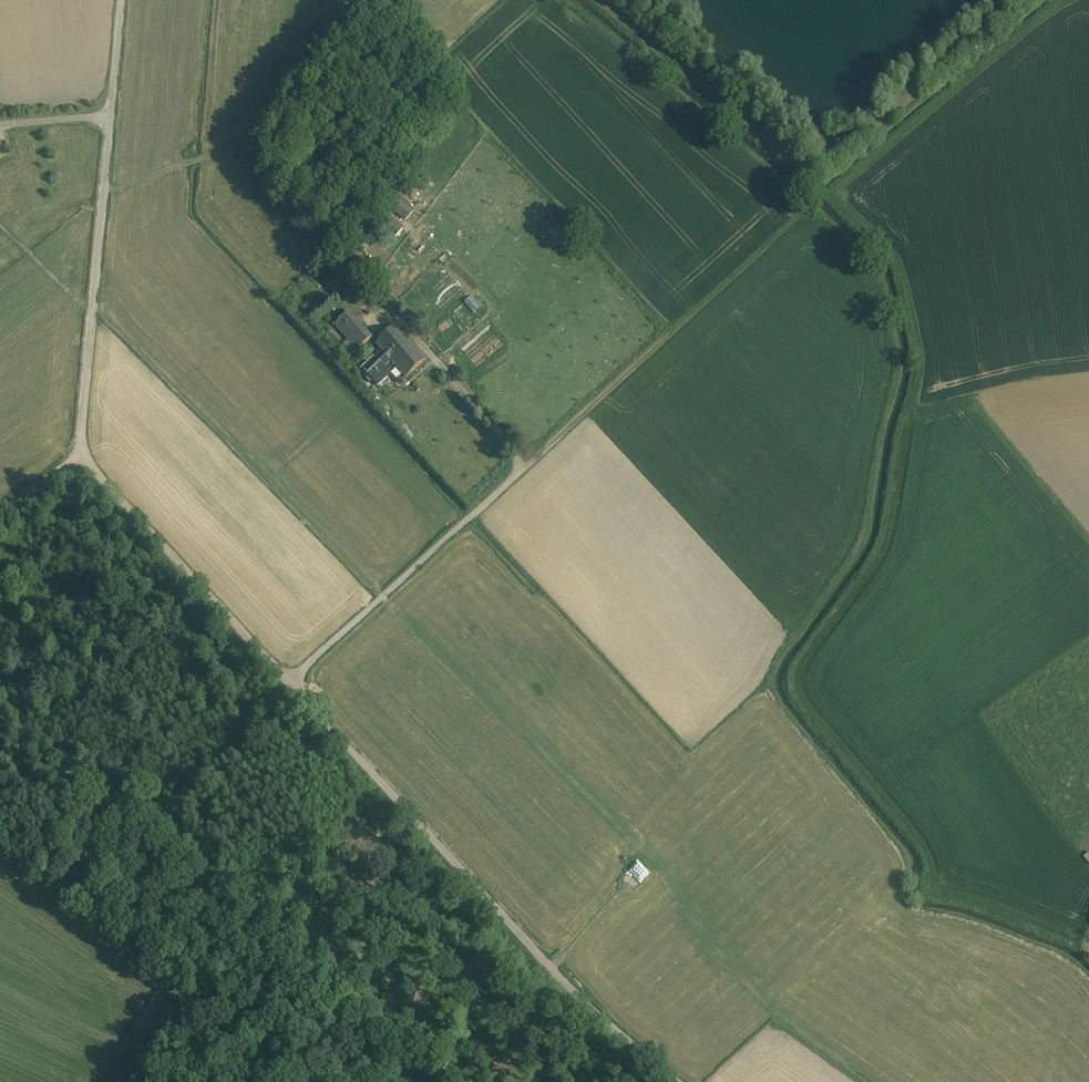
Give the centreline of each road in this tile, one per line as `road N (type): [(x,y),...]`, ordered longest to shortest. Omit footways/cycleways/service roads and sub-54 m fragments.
road 1 (unclassified): [(678,1081),(590,1008),(80,453),(121,0)]
road 2 (track): [(969,397),(1088,541)]

